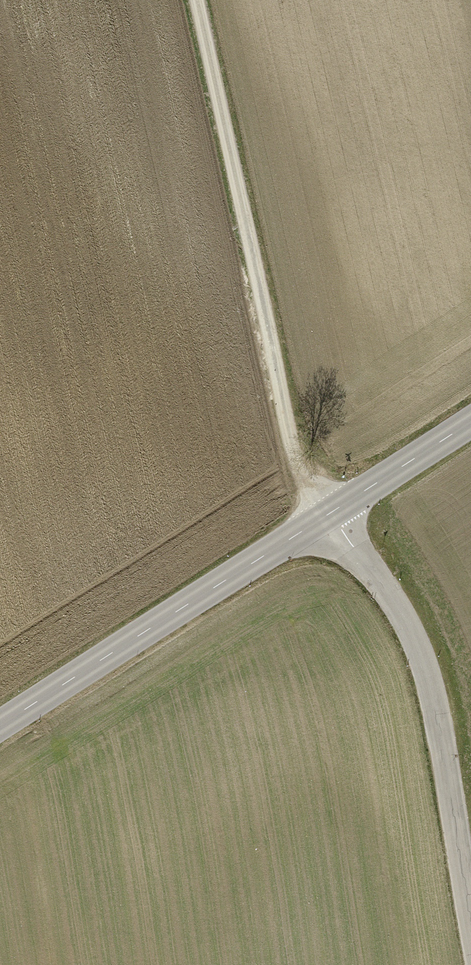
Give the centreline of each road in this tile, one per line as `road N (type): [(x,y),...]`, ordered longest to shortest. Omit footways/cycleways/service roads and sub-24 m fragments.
road 1 (track): [(328,515),(292,439),(194,0)]
road 2 (tertiary): [(470,916),(420,653),(392,599),(328,515)]
road 3 (tertiary): [(328,515),(0,727)]
road 4 (tertiary): [(470,422),(328,515)]

